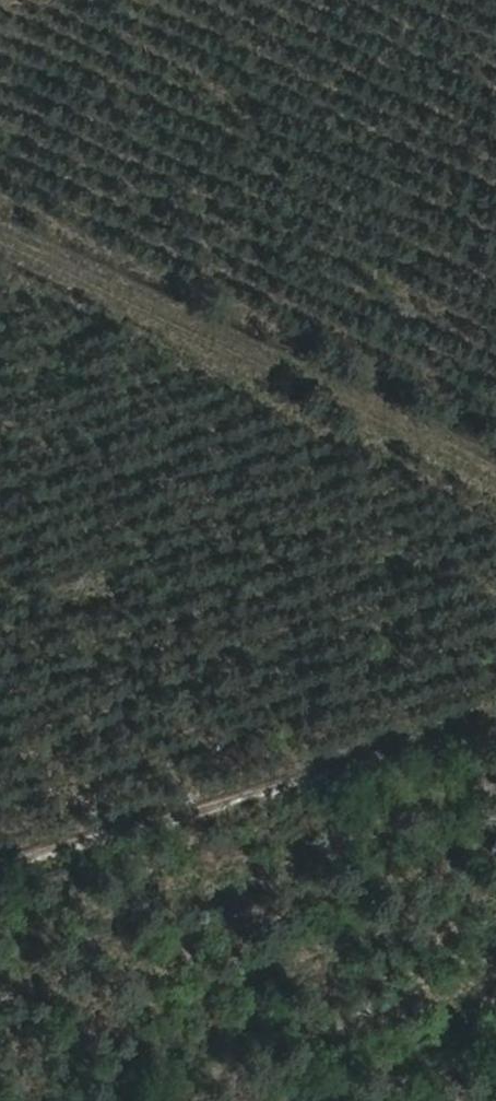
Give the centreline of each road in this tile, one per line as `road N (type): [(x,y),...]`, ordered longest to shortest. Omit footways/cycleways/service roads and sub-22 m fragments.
road 1 (track): [(495,473),(0,245)]
road 2 (track): [(495,744),(0,879)]

